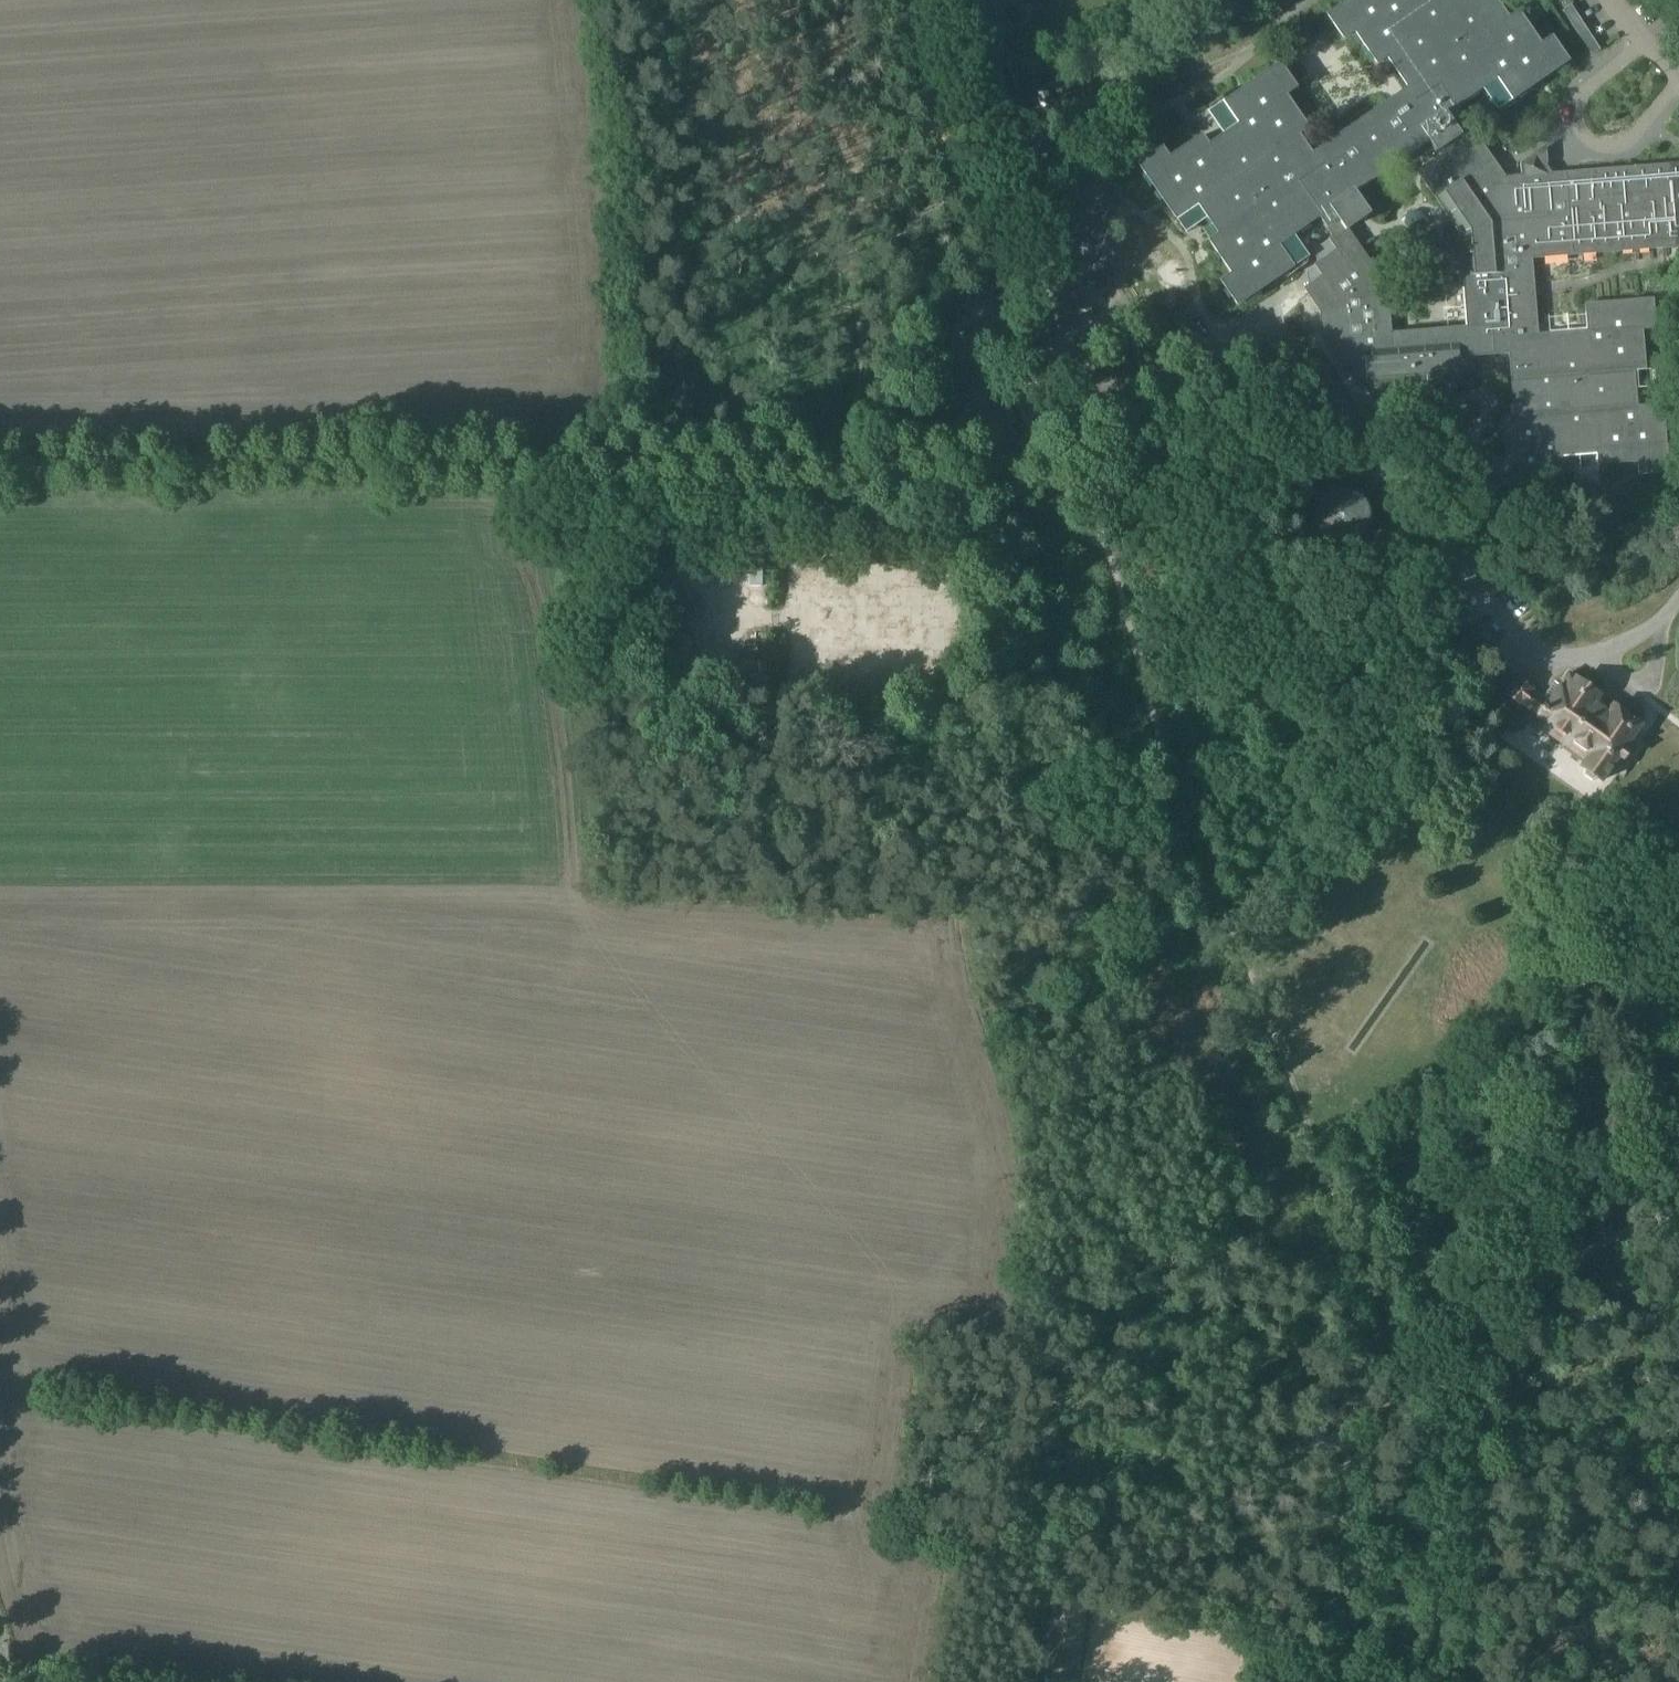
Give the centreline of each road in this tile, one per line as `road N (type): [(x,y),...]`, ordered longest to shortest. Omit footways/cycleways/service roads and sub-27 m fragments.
road 1 (unclassified): [(1678,602),(1643,634),(1619,644),(1555,656),(1538,648),(1427,519),(1318,358),(1273,340),(1226,355),(1138,422),(1075,458),(964,463)]
road 2 (track): [(850,465),(0,470)]
road 3 (track): [(1075,458),(1109,555),(1157,782),(1237,974)]

